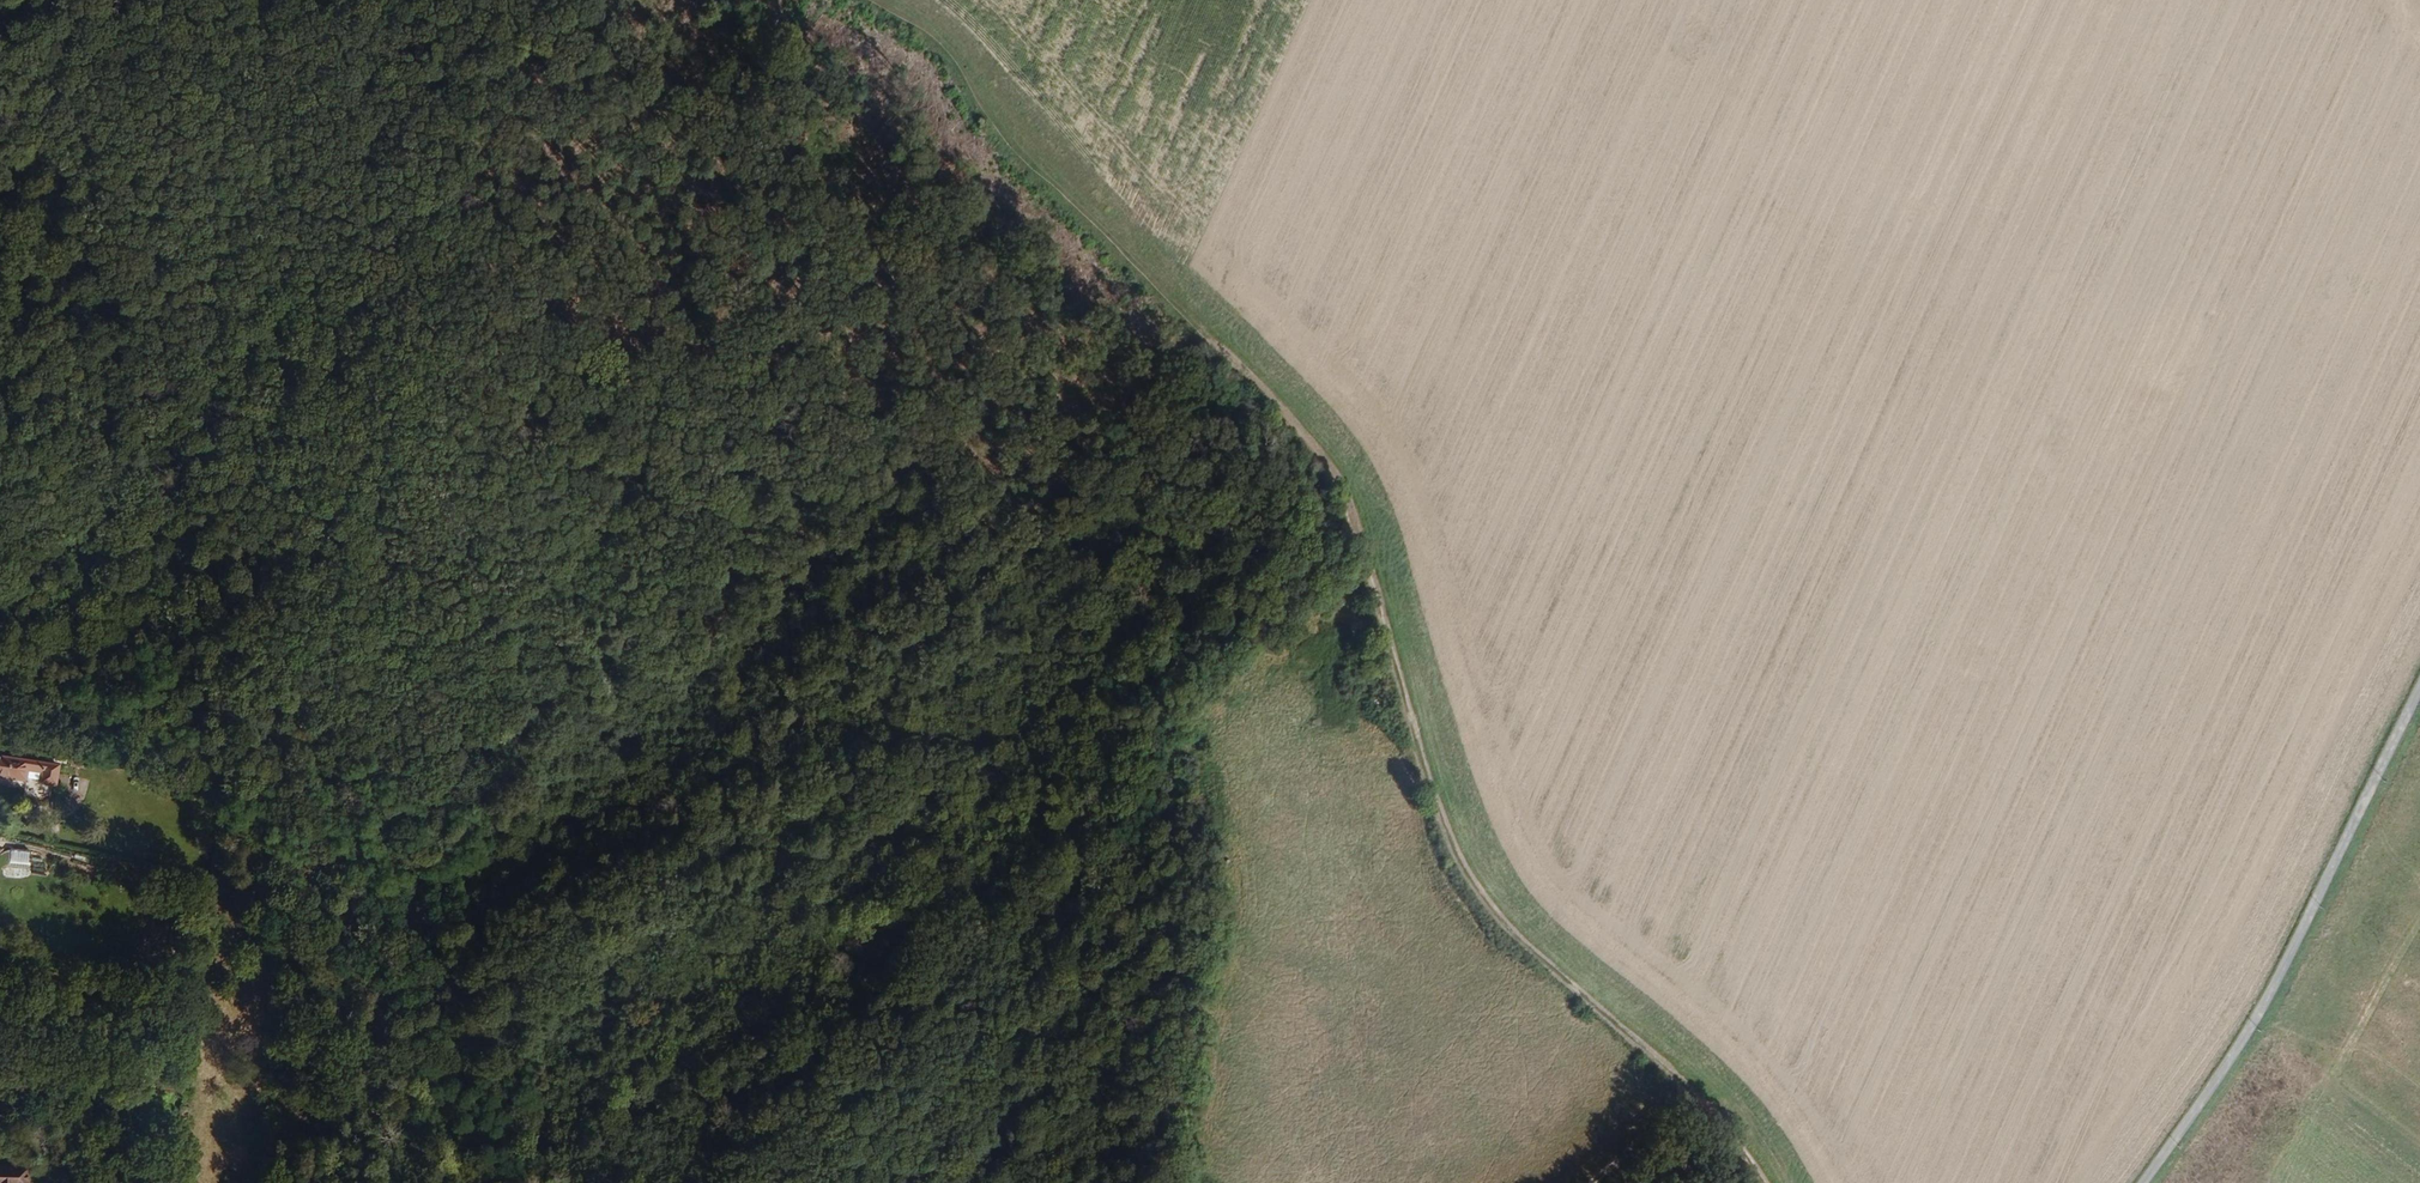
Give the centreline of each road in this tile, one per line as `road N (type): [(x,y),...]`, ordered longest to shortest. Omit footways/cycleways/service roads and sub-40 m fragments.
road 1 (track): [(1755,1182),(1700,1095),(1460,875),(1348,483),(916,52),(853,0)]
road 2 (track): [(0,6),(246,66),(449,103),(440,169),(409,194),(366,209),(283,200),(208,208),(138,197),(65,203),(33,221),(3,281),(9,337),(0,360)]
road 3 (track): [(2143,1182),(2254,1023),(2419,689)]

